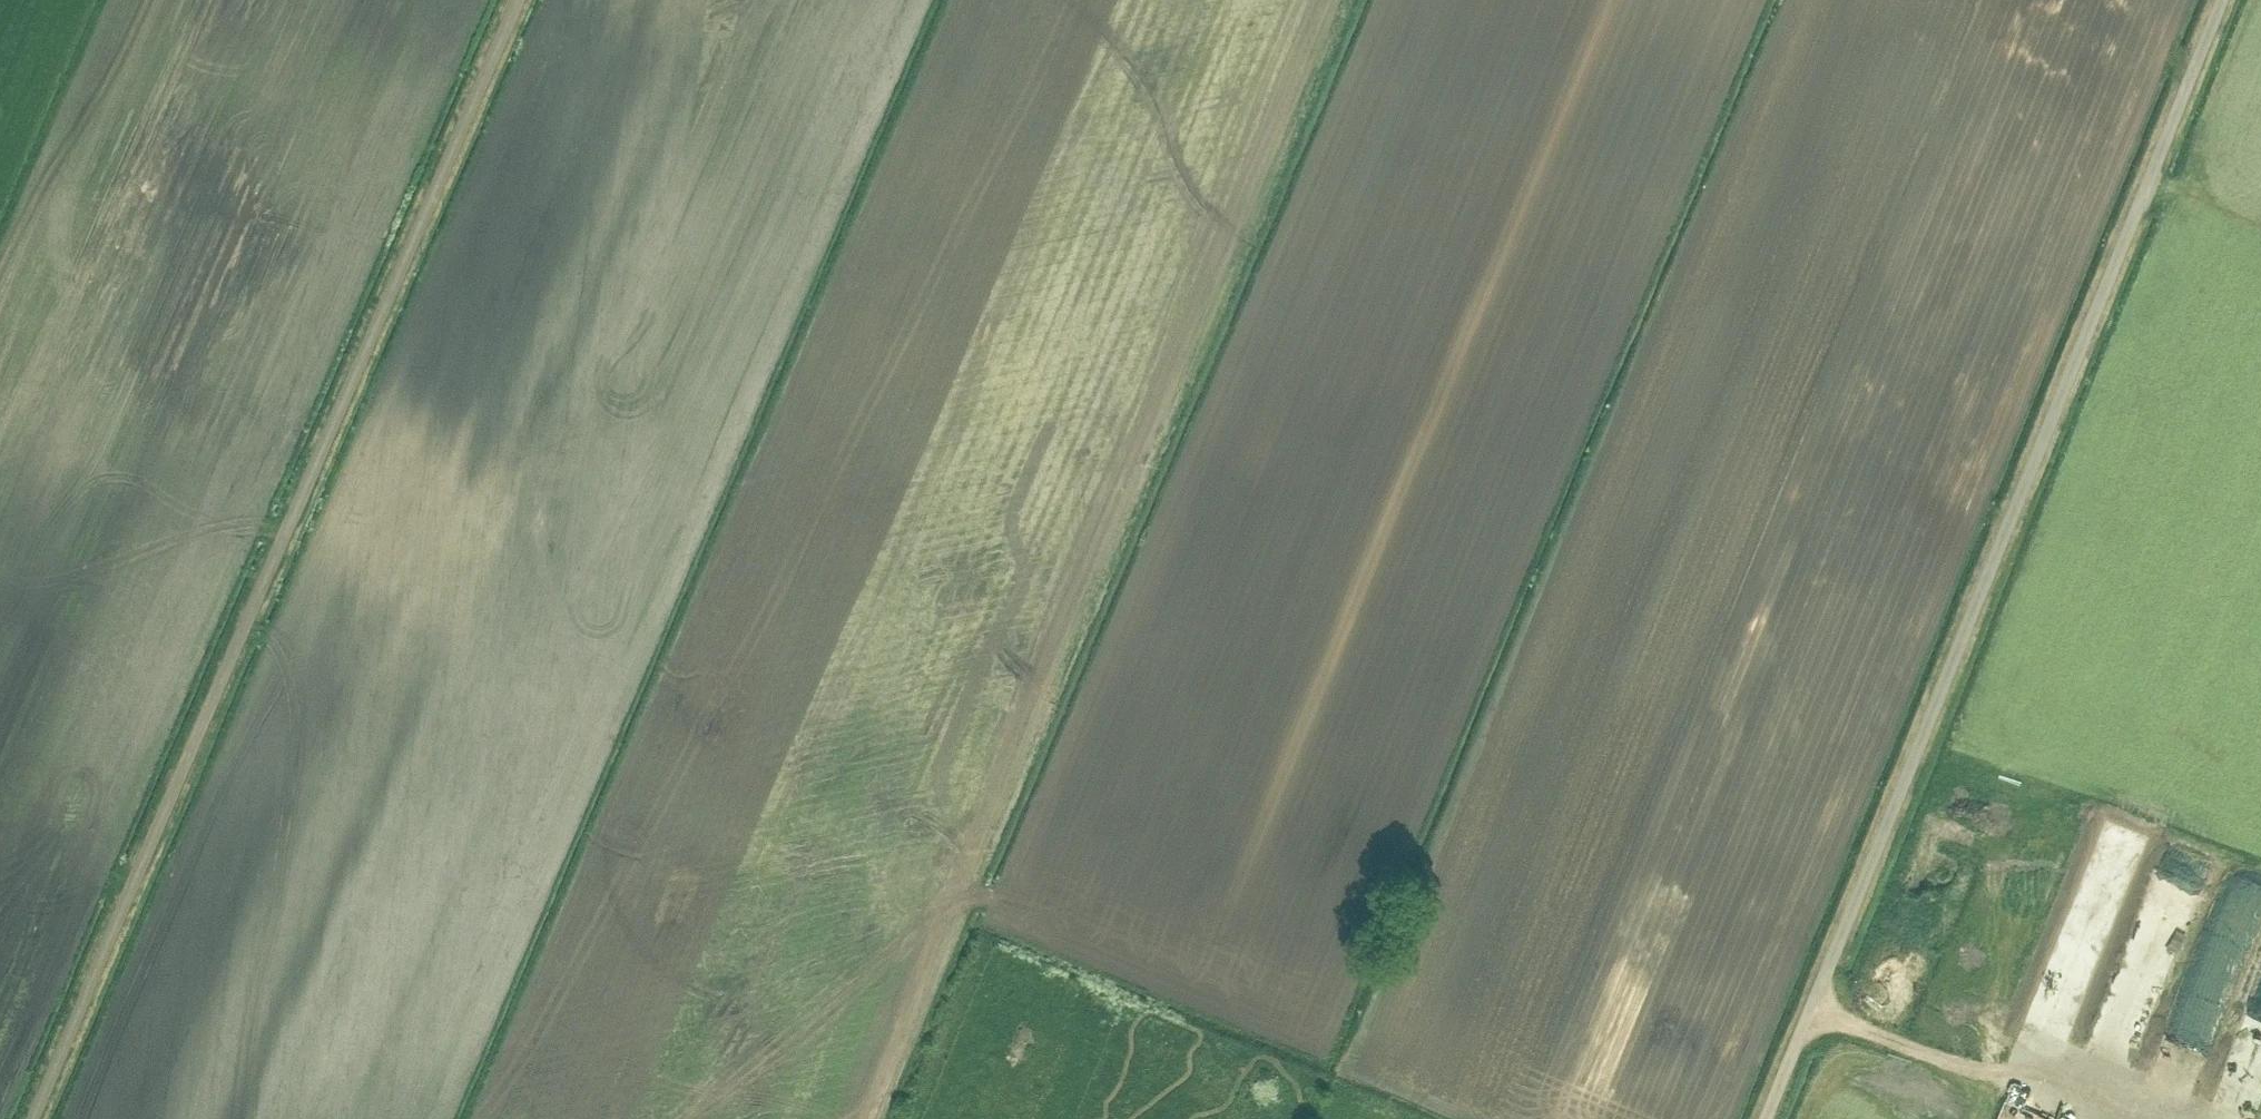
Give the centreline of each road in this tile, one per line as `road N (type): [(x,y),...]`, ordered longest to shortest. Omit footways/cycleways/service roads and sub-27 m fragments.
road 1 (unclassified): [(31,1118),(519,0)]
road 2 (unclassified): [(1765,1118),(2221,0)]

